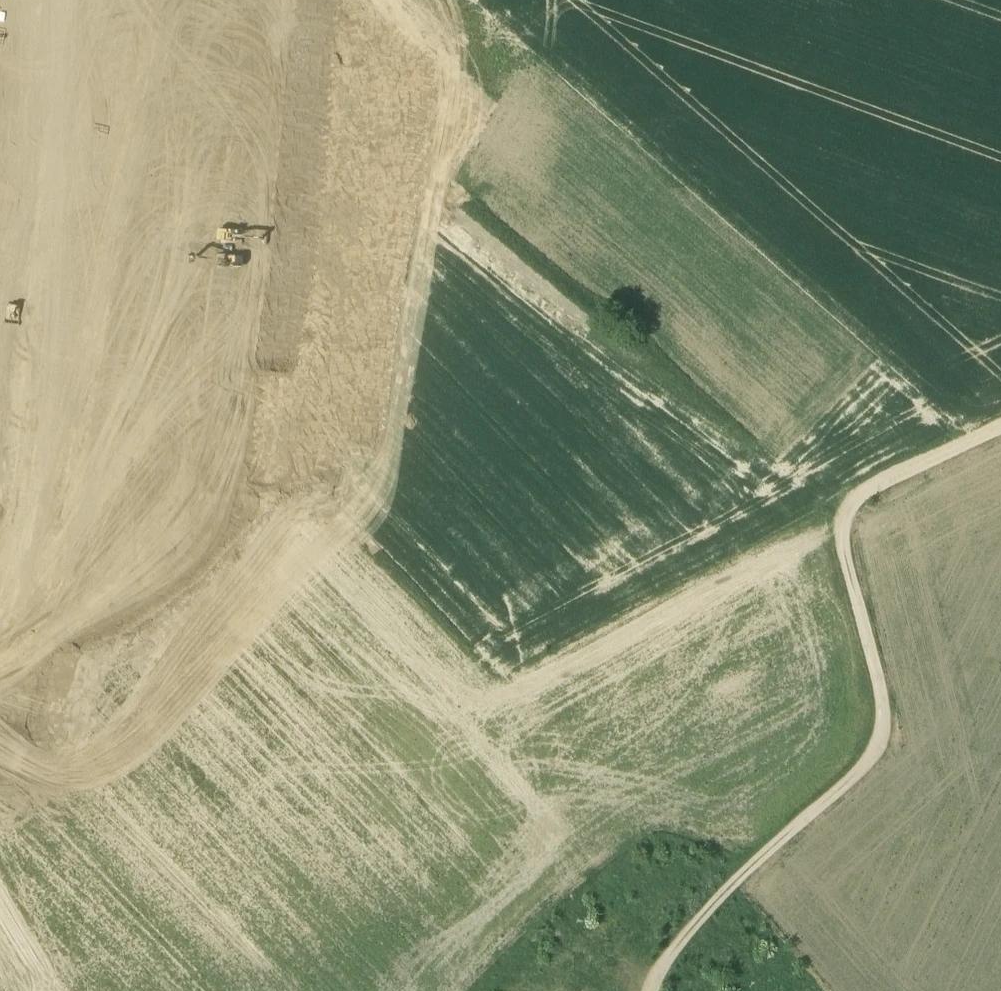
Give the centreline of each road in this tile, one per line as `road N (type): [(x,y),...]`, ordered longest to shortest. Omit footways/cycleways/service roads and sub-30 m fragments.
road 1 (track): [(1000,431),(850,512),(843,542),(882,704),(882,745),(868,768),(727,890),(676,949),(654,990)]

